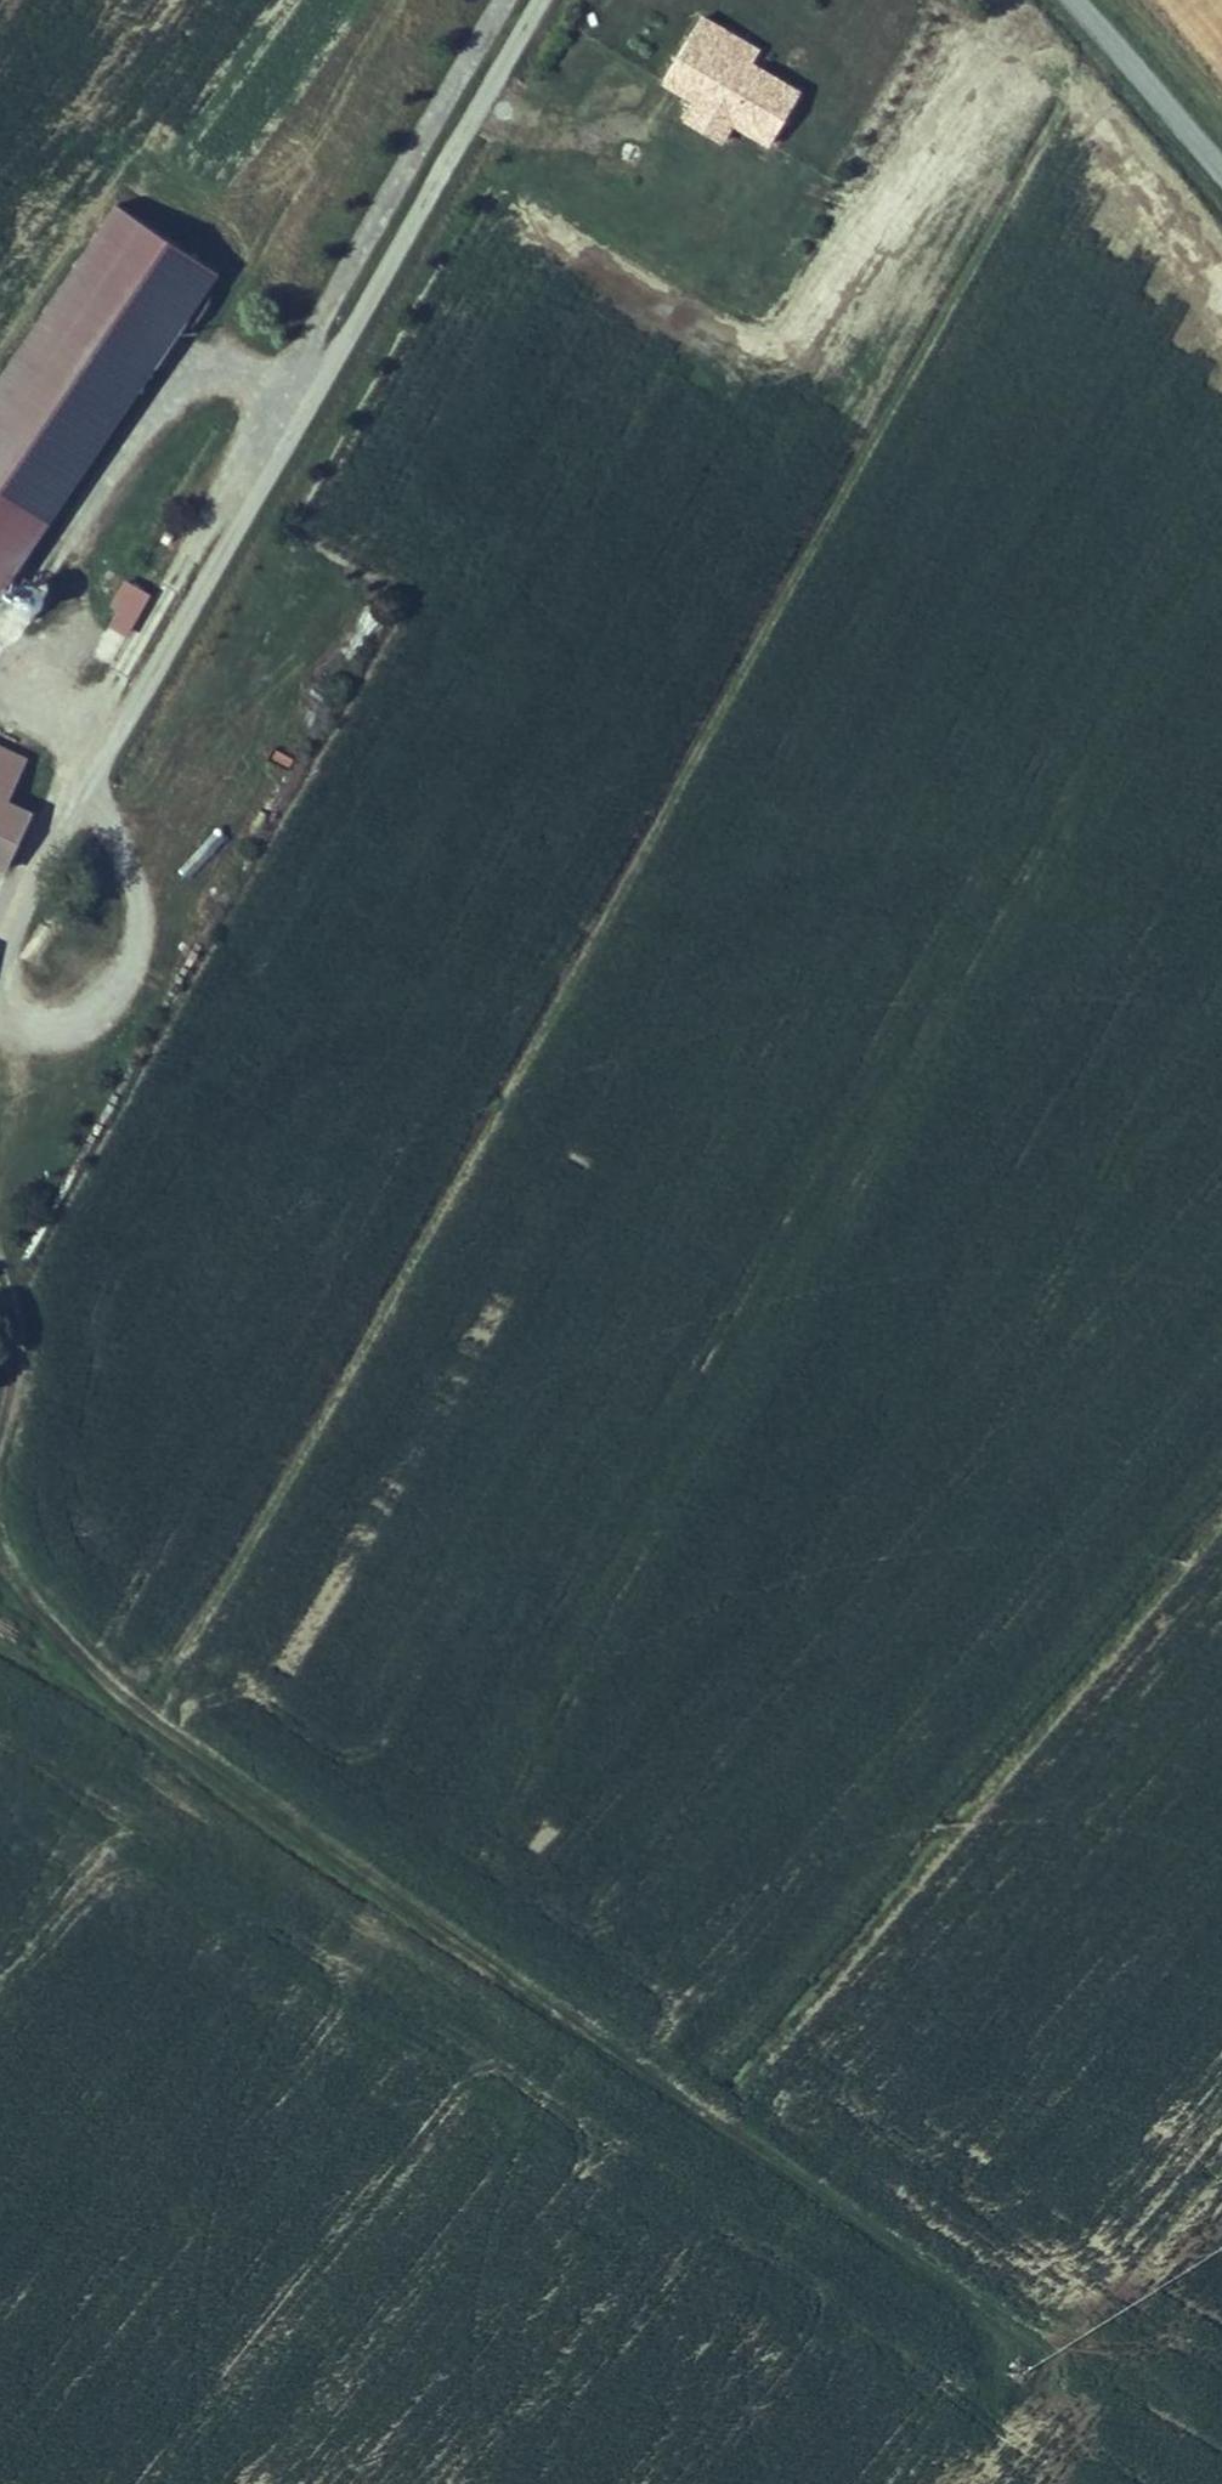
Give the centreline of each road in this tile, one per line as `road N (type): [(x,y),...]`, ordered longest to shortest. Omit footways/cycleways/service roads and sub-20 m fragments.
road 1 (track): [(523,0),(306,361)]
road 2 (unclassified): [(1069,0),(1221,165)]

